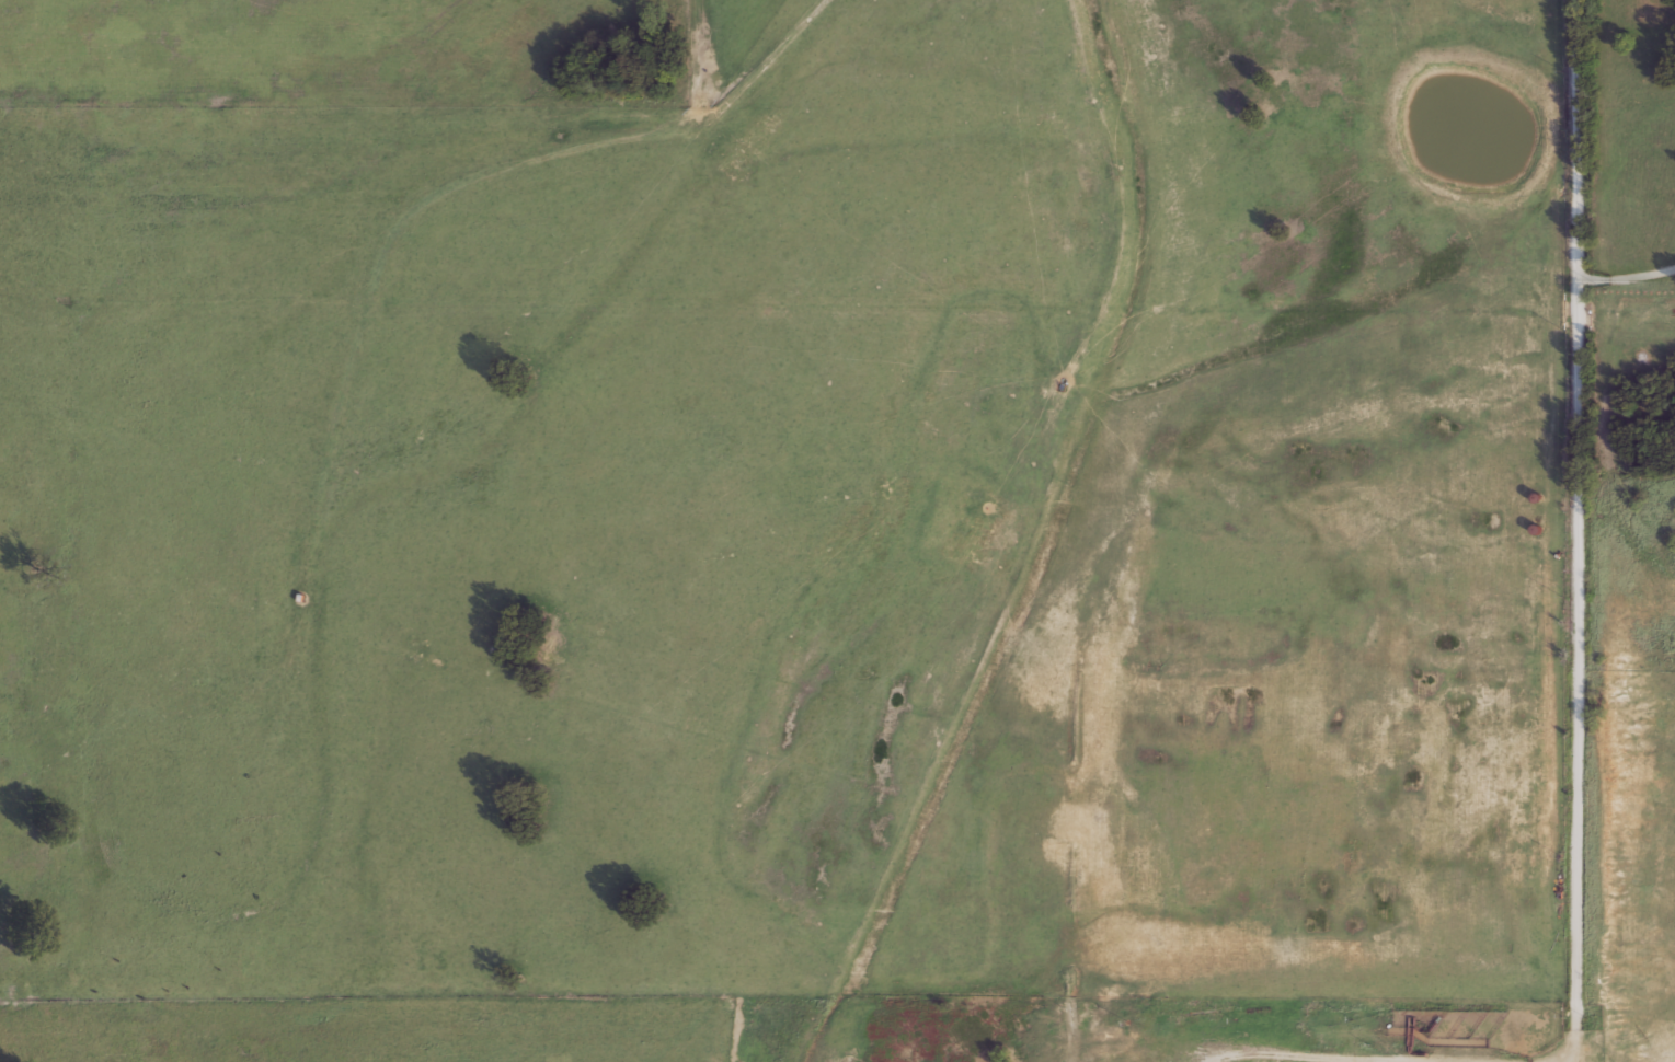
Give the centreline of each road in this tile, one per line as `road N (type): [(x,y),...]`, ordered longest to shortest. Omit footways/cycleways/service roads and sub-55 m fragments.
road 1 (residential): [(1582,1061),(1591,0)]

